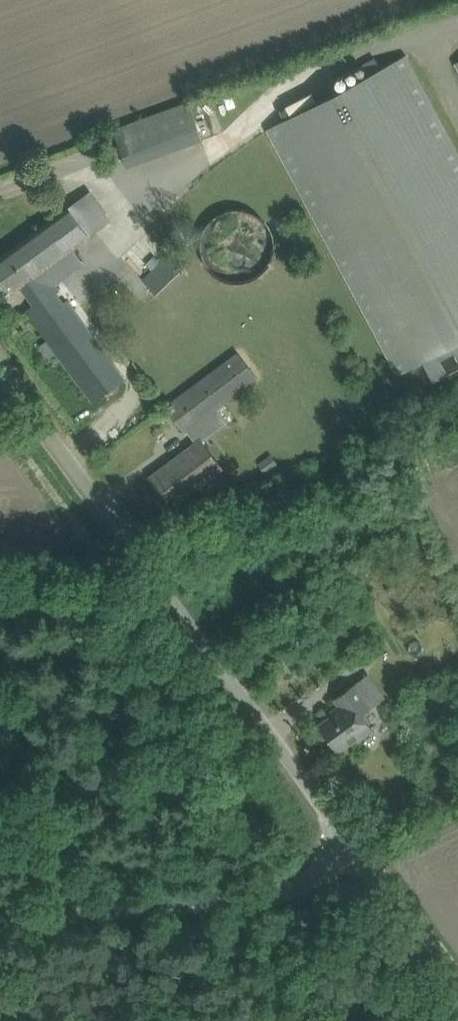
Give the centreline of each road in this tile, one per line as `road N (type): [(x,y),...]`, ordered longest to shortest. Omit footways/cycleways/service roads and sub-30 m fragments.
road 1 (unclassified): [(330,864),(328,809),(124,528)]
road 2 (unclassified): [(124,528),(457,399)]
road 3 (unclassified): [(0,917),(278,894),(330,864)]
road 4 (unclassified): [(124,528),(0,361)]
road 5 (unclassified): [(457,991),(374,874),(330,864)]

